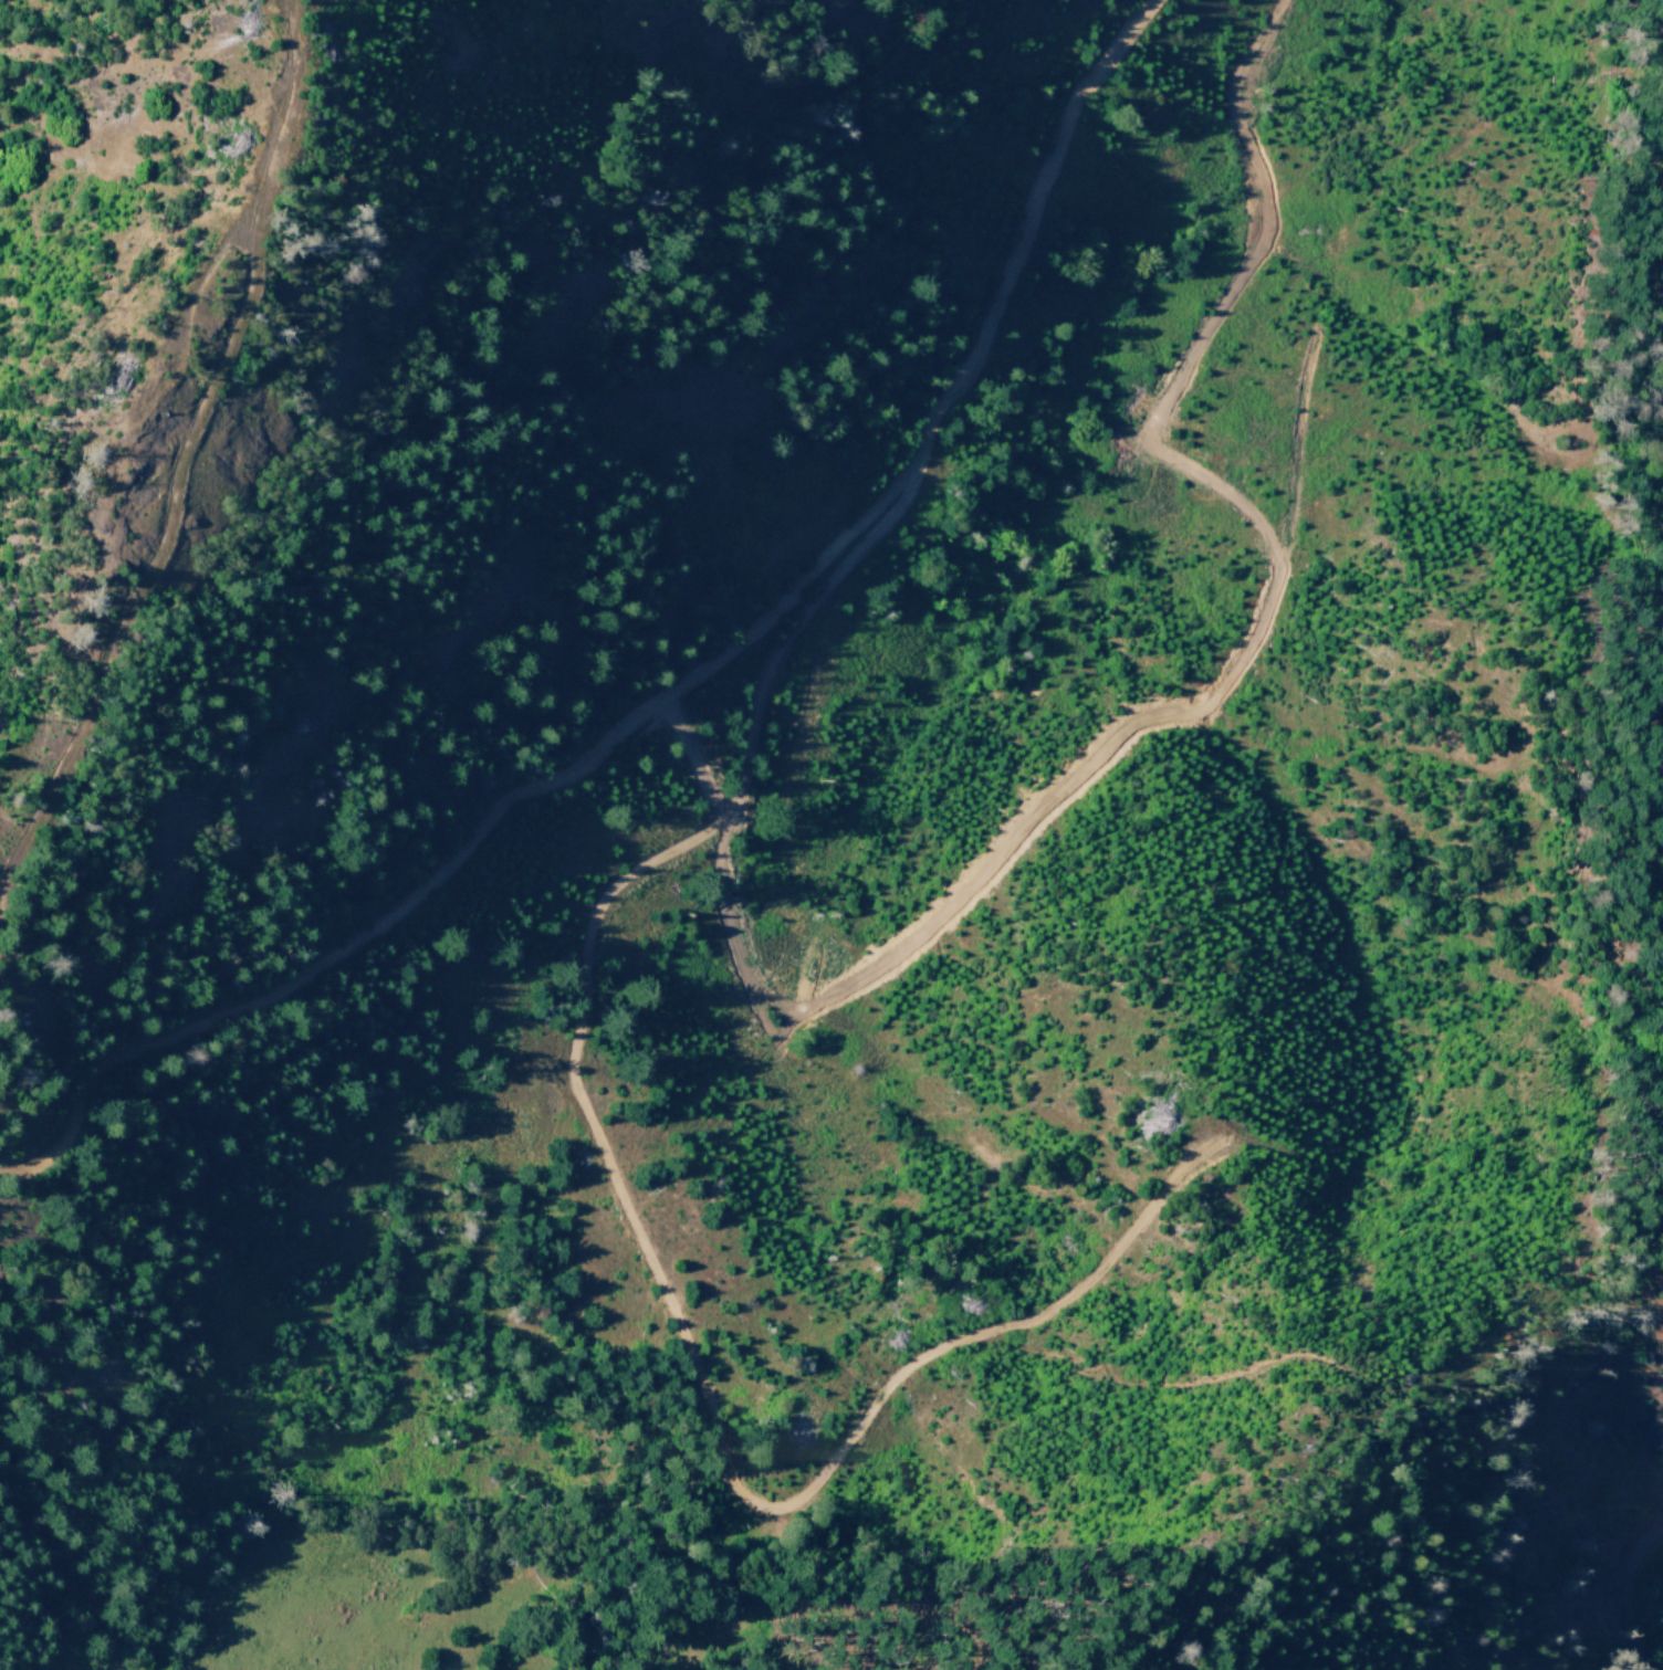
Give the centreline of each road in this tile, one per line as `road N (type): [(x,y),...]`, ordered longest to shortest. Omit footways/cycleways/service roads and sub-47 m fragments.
road 1 (track): [(1644,1669),(1625,1592),(1636,1556),(1662,1533)]

